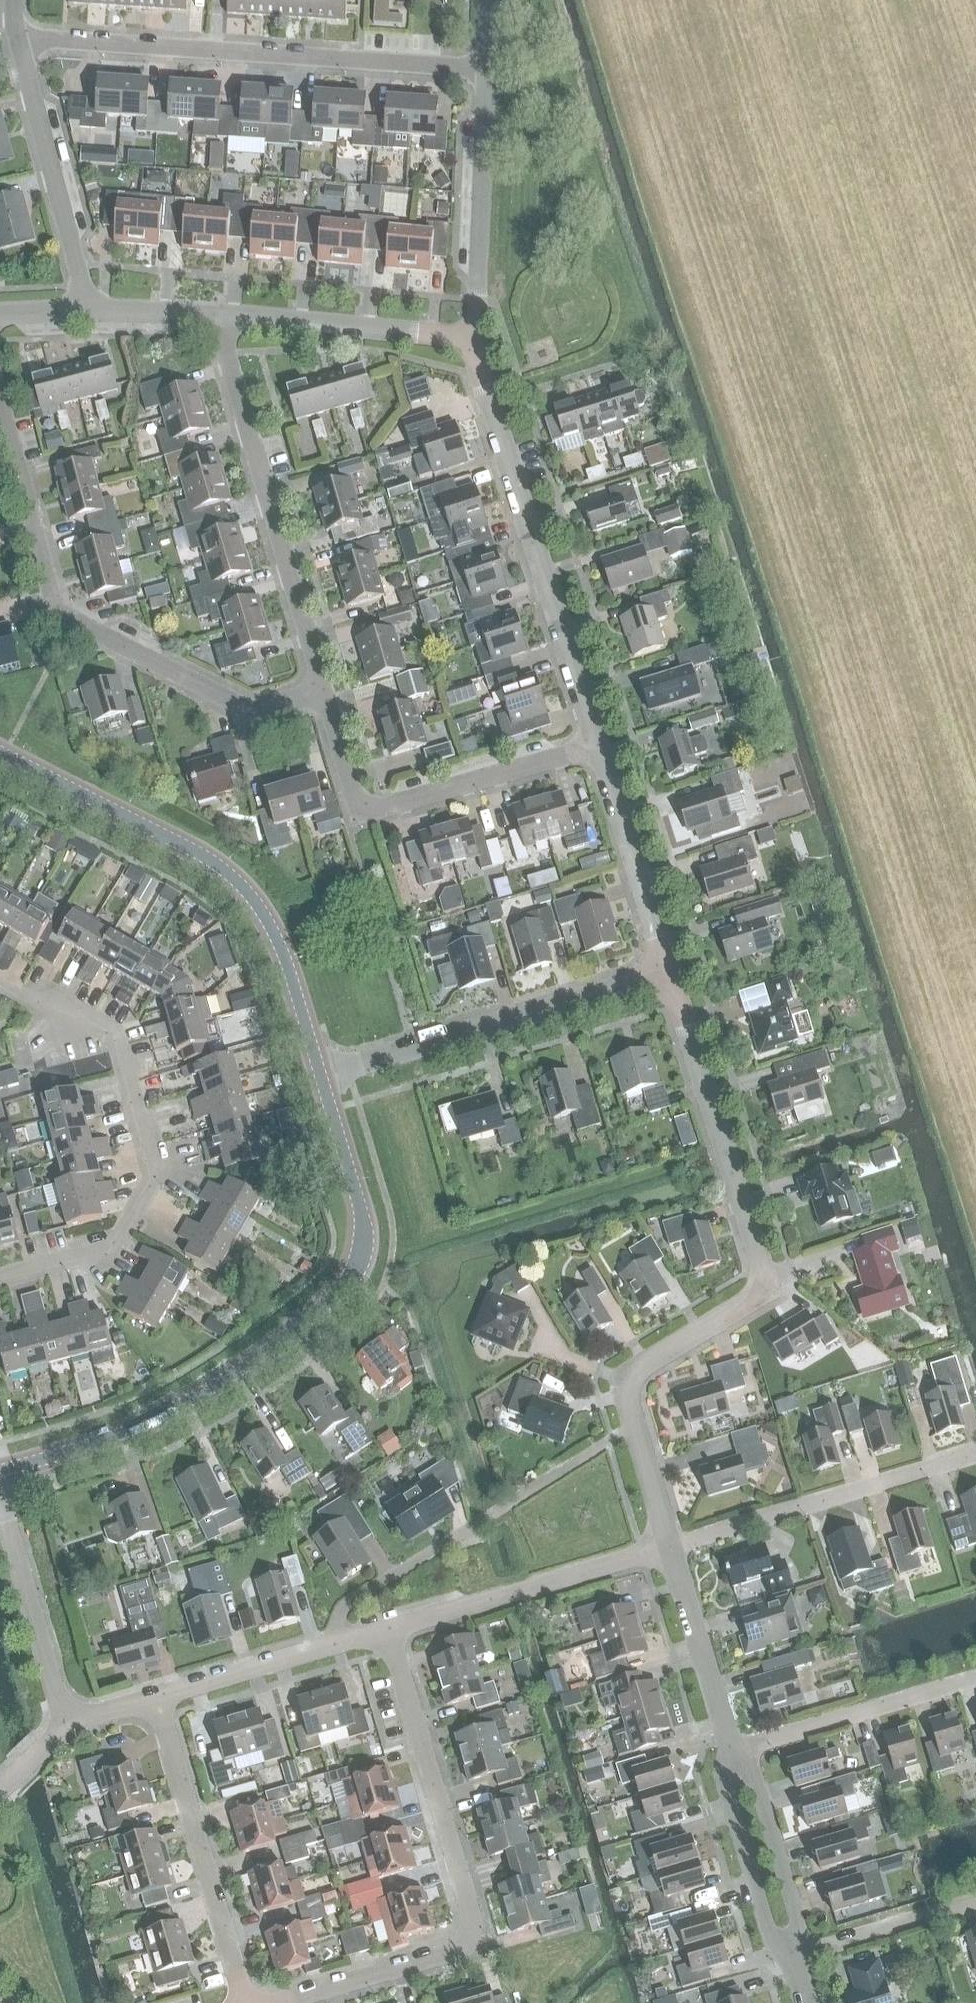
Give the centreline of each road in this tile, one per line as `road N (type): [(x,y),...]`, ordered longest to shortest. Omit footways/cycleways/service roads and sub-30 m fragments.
road 1 (tertiary): [(0,1471),(84,1447),(191,1401),(348,1283),(363,1224),(320,1075)]
road 2 (residential): [(633,1422),(630,1381),(752,1299),(762,1265),(669,974)]
road 3 (residential): [(277,2002),(446,1956),(467,1936),(470,1913),(387,1631)]
road 4 (residential): [(323,690),(244,705),(70,621),(48,590),(0,402)]
road 5 (tertiary): [(320,1075),(284,954),(235,882),(204,857),(0,753)]
road 6 (residential): [(0,1281),(113,1250),(156,1180),(113,1029),(0,986)]
road 7 (residential): [(487,70),(18,40)]
road 8 (residential): [(595,747),(472,338)]
road 9 (residential): [(323,690),(217,315)]
road 10 (residential): [(345,1644),(340,1620),(346,1607),(633,1422)]
road 11 (residential): [(320,1075),(669,974)]
road 12 (residential): [(595,747),(369,807),(351,791),(323,690)]
road 13 (residential): [(245,2002),(157,1698)]
road 14 (residential): [(670,1548),(971,1454)]
road 15 (residential): [(387,1631),(670,1548)]
road 16 (residential): [(90,312),(18,40)]
road 17 (residential): [(472,338),(487,70)]
road 18 (residential): [(975,1676),(725,1744)]
road 19 (residential): [(472,338),(217,315)]
road 20 (residential): [(66,1724),(0,1491)]
road 21 (residential): [(669,974),(595,747)]
road 22 (residential): [(725,1744),(726,1801),(743,1859),(766,1925),(790,1947)]
road 23 (residential): [(790,1947),(787,1898),(756,1792),(725,1744)]
road 24 (residential): [(725,1744),(670,1548)]
road 25 (residential): [(157,1698),(345,1644)]
road 26 (residential): [(796,1965),(975,1908)]
road 27 (residential): [(670,1548),(633,1422)]
road 28 (residential): [(217,315),(90,312)]

